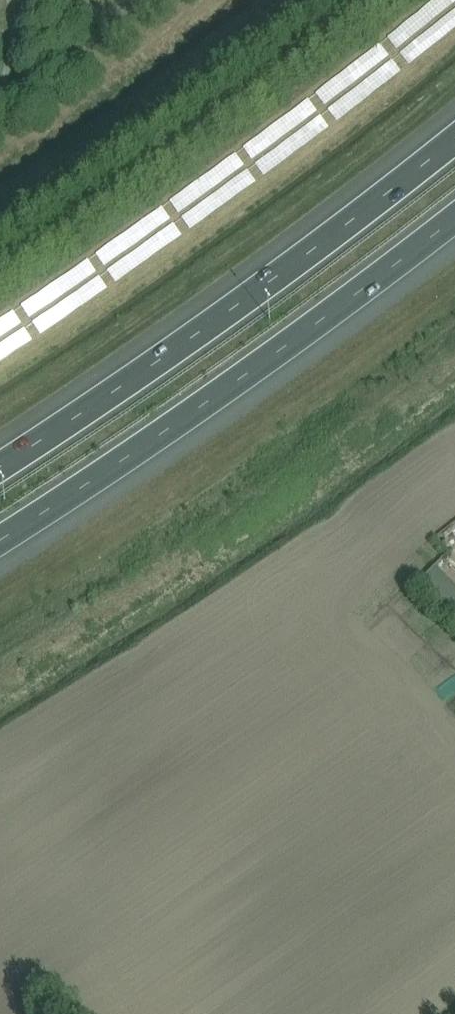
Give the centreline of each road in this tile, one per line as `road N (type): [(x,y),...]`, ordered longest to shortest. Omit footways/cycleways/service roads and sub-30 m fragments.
road 1 (motorway): [(454,135),(241,305),(0,468)]
road 2 (motorway): [(0,540),(454,224)]

